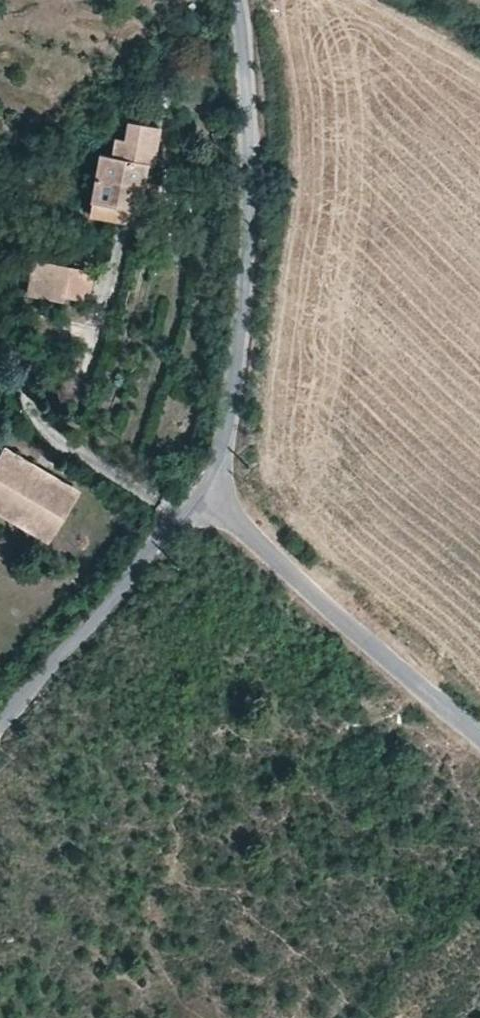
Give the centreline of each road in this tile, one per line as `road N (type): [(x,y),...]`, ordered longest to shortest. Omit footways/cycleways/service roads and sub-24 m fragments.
road 1 (residential): [(213,502),(248,259),(253,135),(236,0)]
road 2 (residential): [(479,740),(213,502)]
road 3 (residential): [(213,502),(156,550),(0,728)]

